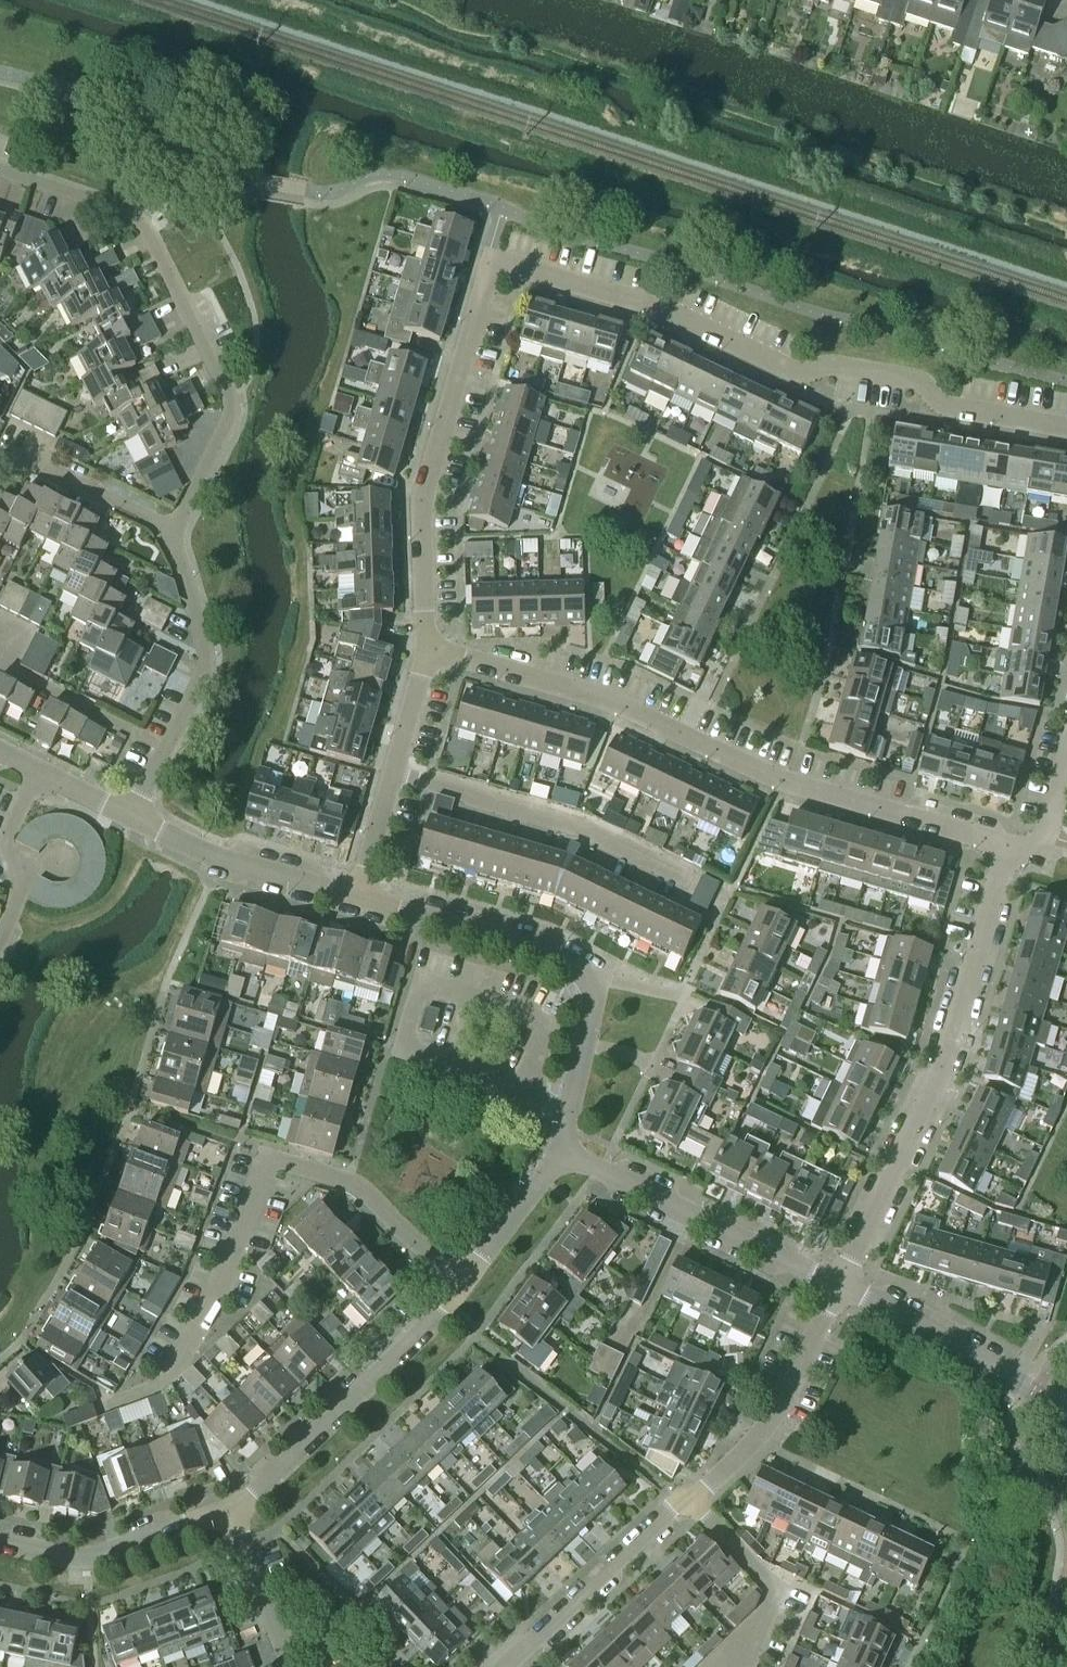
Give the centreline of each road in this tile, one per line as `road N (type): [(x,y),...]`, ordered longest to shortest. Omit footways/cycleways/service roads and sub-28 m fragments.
road 1 (residential): [(1066,426),(938,407),(918,386),(799,375),(649,308),(490,257),(422,498),(423,650)]
road 2 (residential): [(1028,848),(782,776),(613,701),(423,650)]
road 3 (residential): [(101,1405),(161,1384),(216,1296),(268,1160),(349,1183),(463,1281)]
road 4 (residential): [(514,1666),(753,1448),(841,1286)]
road 5 (residential): [(174,531),(217,451),(230,394),(140,218),(0,169)]
road 6 (residential): [(841,1286),(954,1041),(999,874),(1028,848)]
road 7 (residential): [(560,1156),(602,969),(363,898)]
road 8 (residential): [(230,1515),(463,1281)]
road 9 (residential): [(841,1286),(560,1156)]
road 10 (residential): [(681,878),(571,825),(392,775)]
road 11 (residential): [(1066,1411),(841,1286)]
road 12 (residential): [(363,898),(225,873),(132,817)]
road 13 (residential): [(0,1543),(100,1556),(230,1515)]
road 14 (residential): [(165,750),(208,663),(174,531)]
road 15 (residential): [(174,531),(35,465),(0,465)]
road 16 (residential): [(165,750),(0,668)]
road 17 (residential): [(40,775),(5,838),(18,900),(0,936)]
road 18 (residential): [(286,1666),(230,1515)]
road 19 (residential): [(463,1281),(560,1156)]
road 20 (residential): [(423,650),(392,775)]
road 21 (residential): [(392,775),(363,898)]

